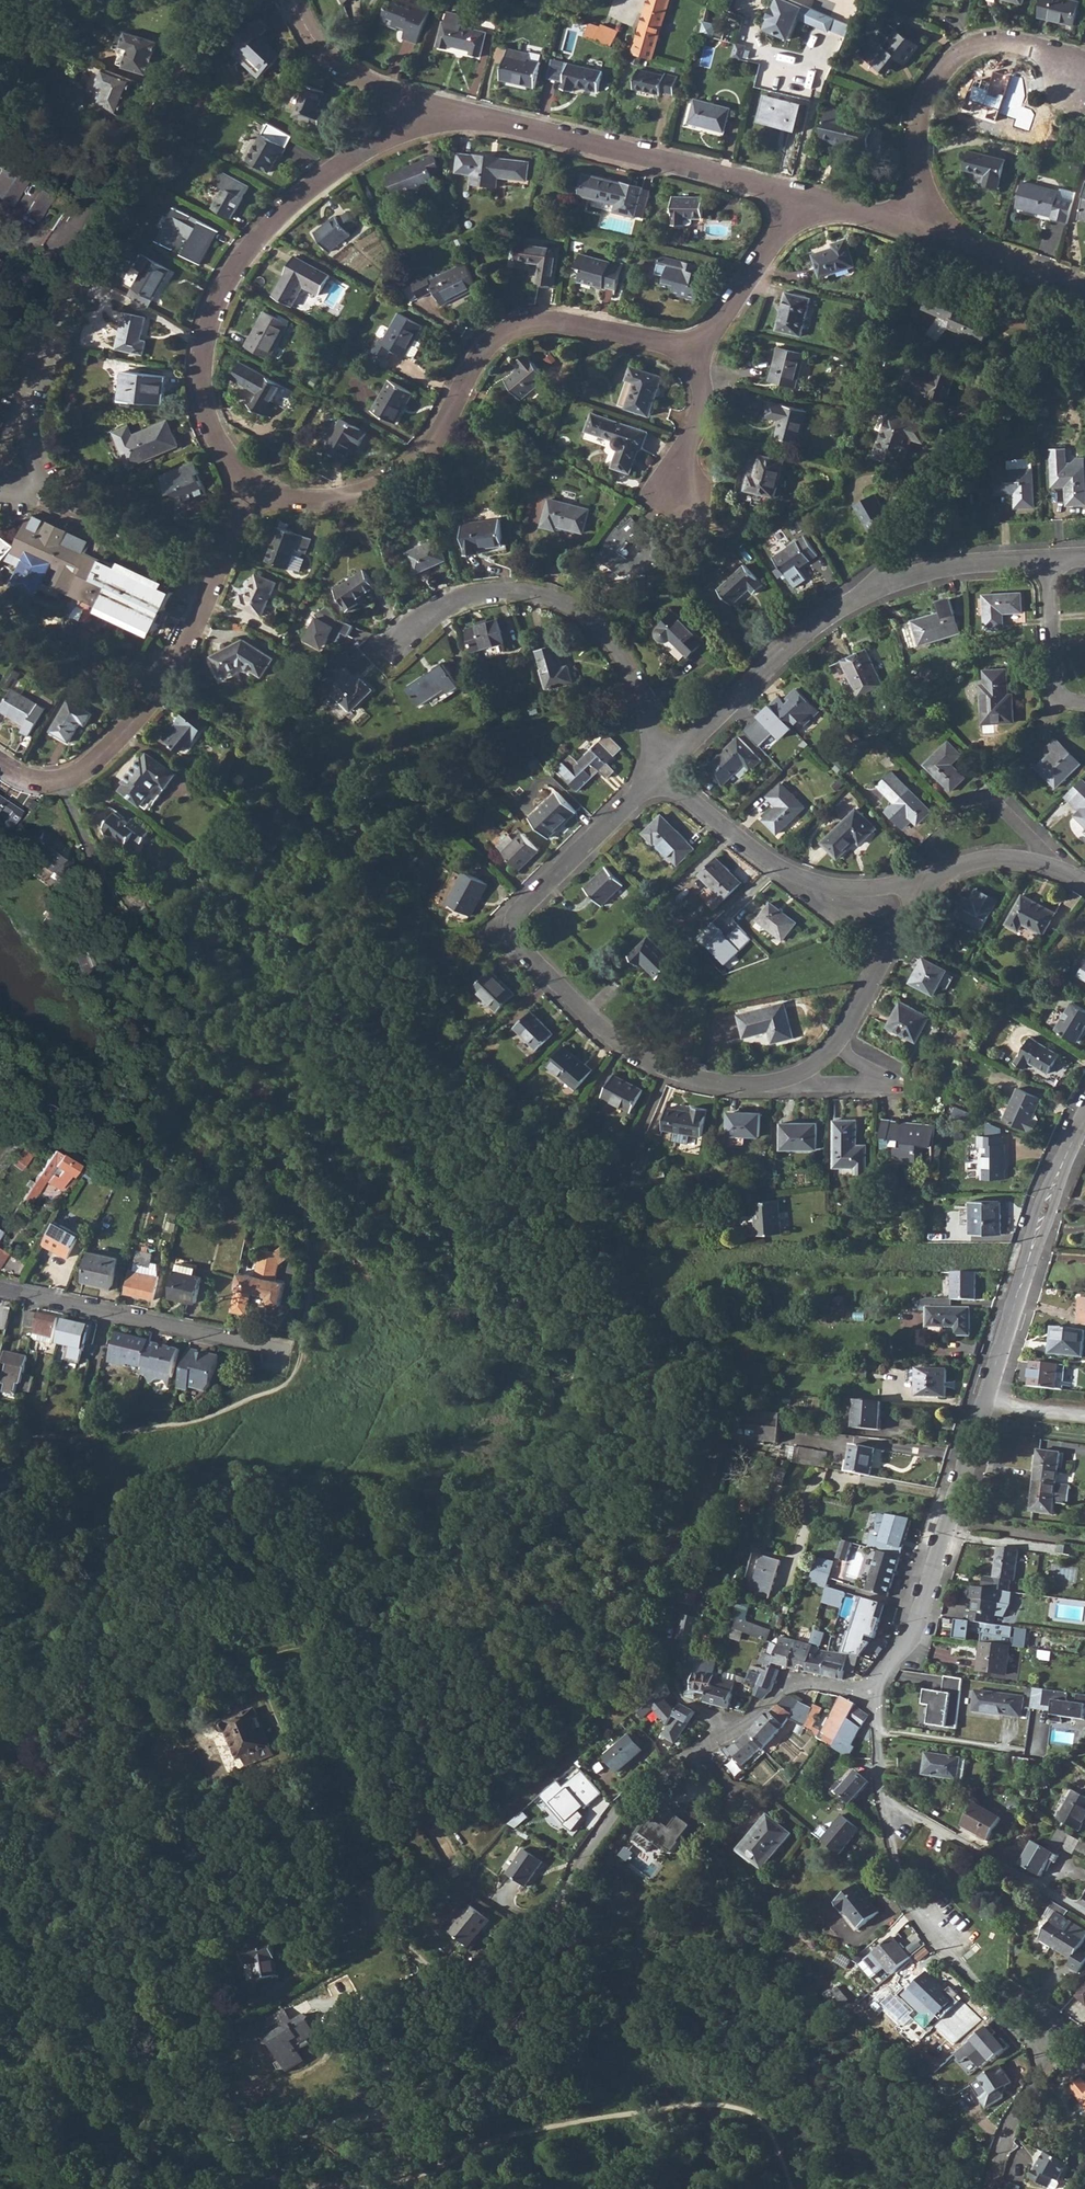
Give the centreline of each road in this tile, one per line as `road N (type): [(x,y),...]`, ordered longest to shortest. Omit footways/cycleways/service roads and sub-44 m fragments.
road 1 (residential): [(660,770),(513,919),(520,946),(601,1028),(668,1068),(741,1085),(818,1065),(843,1037),(924,882)]
road 2 (residential): [(736,1725),(630,1798),(500,1991),(456,2029),(428,2079),(402,2102),(254,2155)]
road 3 (residential): [(870,1696),(914,1633),(1045,1208),(1084,1118)]
road 4 (residential): [(264,1647),(505,1618),(608,1571),(627,1577),(666,1636),(676,1695),(736,1725)]
road 5 (residential): [(251,486),(320,498),(365,492),(405,470),(447,420),(482,351),(532,323),(695,347)]
road 6 (track): [(0,1446),(190,1423),(283,1386),(301,1360),(314,1286),(305,1216),(313,1191)]
road 7 (track): [(323,1176),(325,1151),(265,1096),(215,1025),(194,1013),(171,1021),(147,1071),(106,1115),(81,1107),(39,1060),(0,1038)]
road 8 (residential): [(429,109),(314,185),(229,277),(207,334),(201,396),(222,451),(251,486)]
road 9 (track): [(791,2188),(766,2125),(724,2103),(508,2137),(371,2188)]
road 10 (residential): [(1051,560),(933,571),(861,598),(790,648),(660,770)]
road 11 (residential): [(251,486),(177,665),(133,726),(64,783),(39,784),(0,767)]
road 12 (residential): [(387,649),(427,617),(483,595),(569,607),(618,653),(660,770)]
road 13 (residential): [(808,197),(429,109)]
road 14 (residential): [(909,228),(920,199),(921,113),(954,57),(991,42),(1021,43),(1065,62),(1078,85)]
road 15 (residential): [(924,882),(856,891),(793,876),(677,793),(660,770)]
road 16 (residential): [(234,0),(144,143),(57,243)]
road 17 (residential): [(275,1357),(264,1346),(0,1290)]
road 18 (residential): [(1018,2029),(910,1913),(884,1798)]
road 19 (residential): [(884,1798),(1084,1917)]
road 20 (residential): [(808,197),(695,347)]
road 21 (residential): [(1084,287),(909,228)]
road 22 (residential): [(57,243),(67,285),(20,417)]
road 23 (residential): [(429,109),(327,56),(296,0)]
road 24 (residential): [(1018,2029),(1034,2049),(1037,2076),(993,2188)]
road 25 (residential): [(1051,560),(1055,689),(1084,705)]
road 26 (residential): [(695,347),(705,398),(684,456),(681,497)]
road 27 (residential): [(870,1696),(795,1687),(736,1725)]
road 28 (track): [(365,2188),(229,2183)]
road 29 (residential): [(946,874),(923,846),(986,785)]
road 30 (residential): [(1063,872),(999,859),(946,874)]

